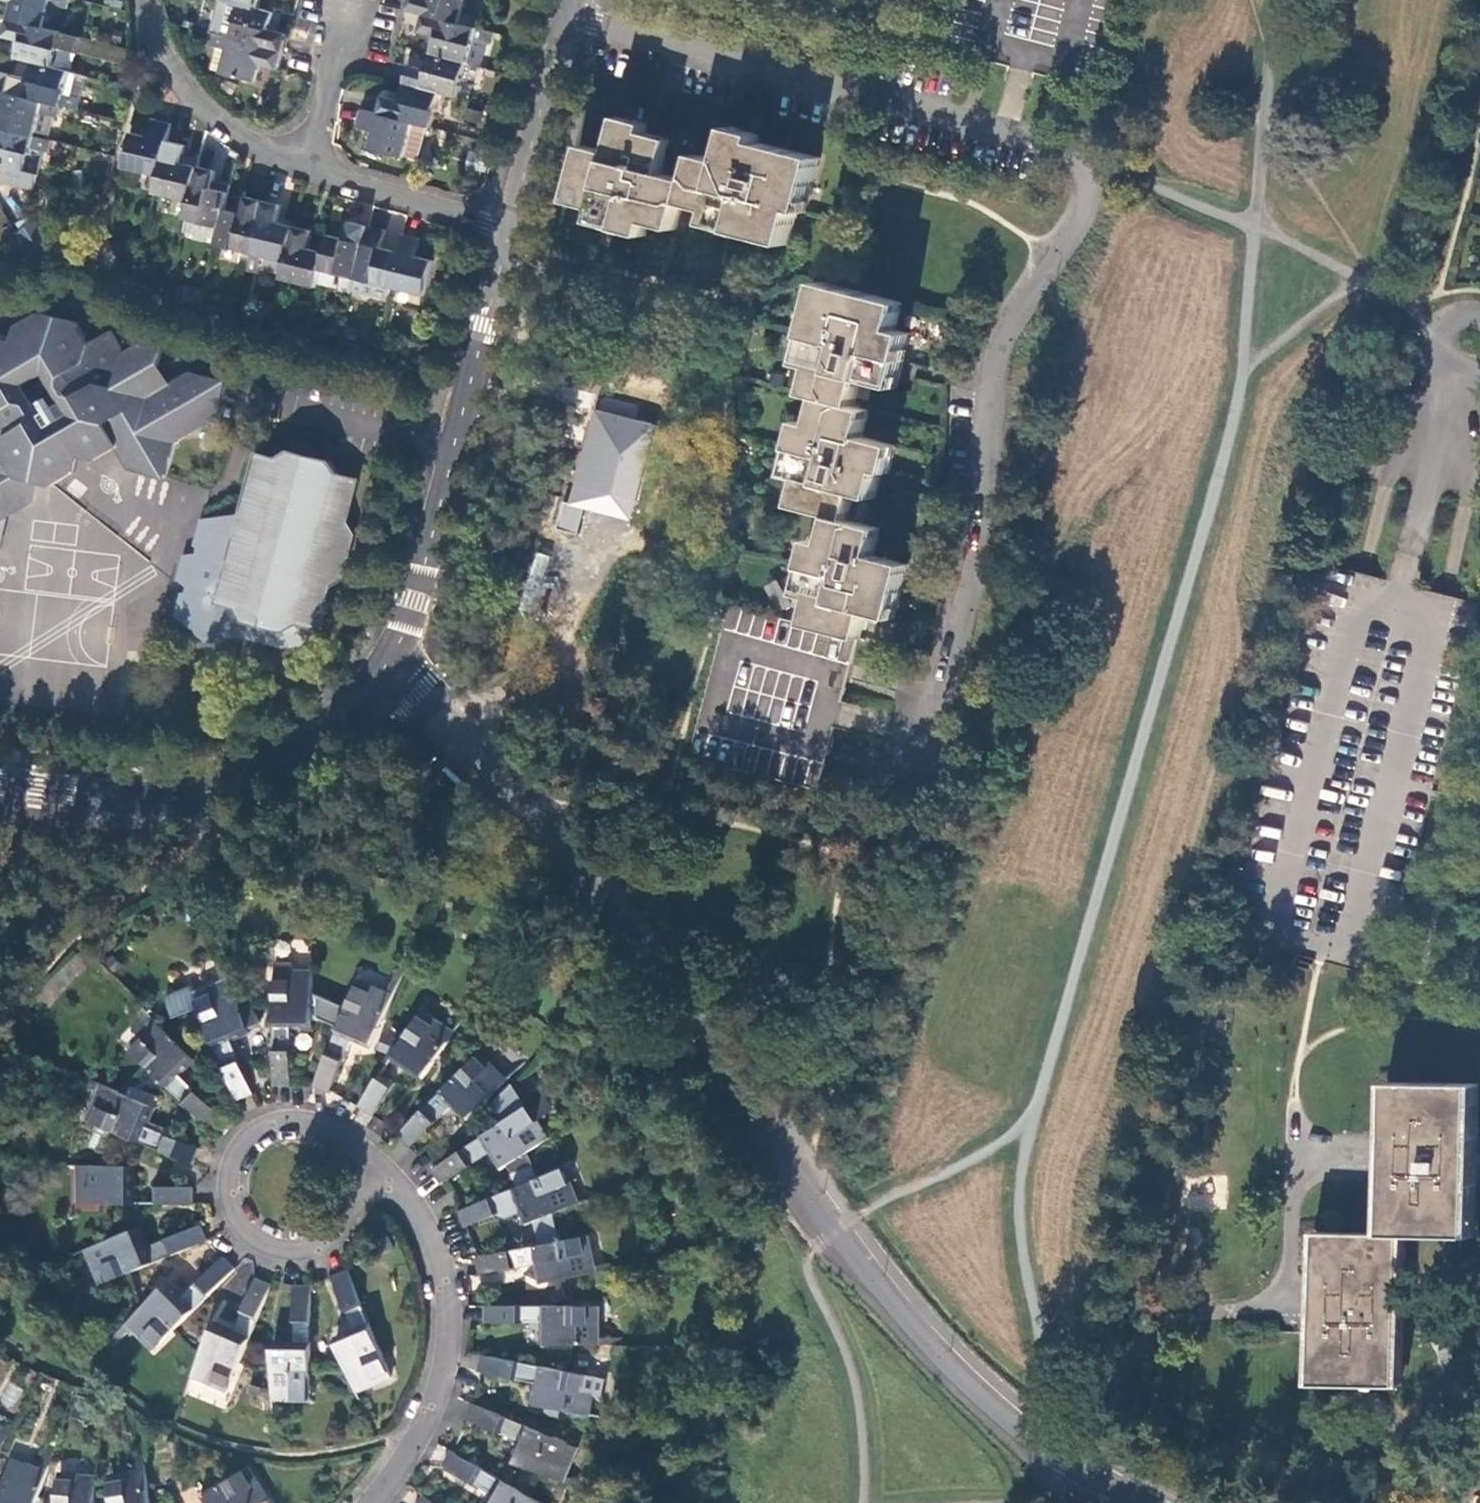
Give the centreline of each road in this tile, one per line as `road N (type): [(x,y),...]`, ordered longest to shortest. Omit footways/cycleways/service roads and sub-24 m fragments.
road 1 (residential): [(564,16),(1042,139),(1088,170),(1083,220),(999,350),(982,550),(921,771)]
road 2 (residential): [(380,669),(457,733),(561,855),(833,1233),(923,1343),(1077,1474)]
road 3 (residential): [(1077,1474),(1123,1367),(1140,1347),(1208,1312),(1288,1310),(1296,1156),(1371,1157)]
road 4 (residential): [(380,669),(401,638),(429,557),(508,229)]
road 5 (residential): [(0,783),(198,793),(251,773),(319,731),(380,669)]
road 6 (residential): [(374,1502),(421,1436),(442,1389),(450,1341),(441,1256),(424,1216),(376,1174)]
road 7 (residential): [(376,1174),(365,1151),(314,1120),(267,1125),(248,1143),(233,1184),(247,1228),(279,1247),(326,1240)]
road 8 (residential): [(308,171),(265,151),(205,106),(165,52),(148,0)]
road 9 (residential): [(508,229),(564,16)]
road 10 (residential): [(508,229),(308,171)]
road 11 (residential): [(1368,1502),(1459,1353)]
road 12 (residential): [(308,171),(346,14)]

